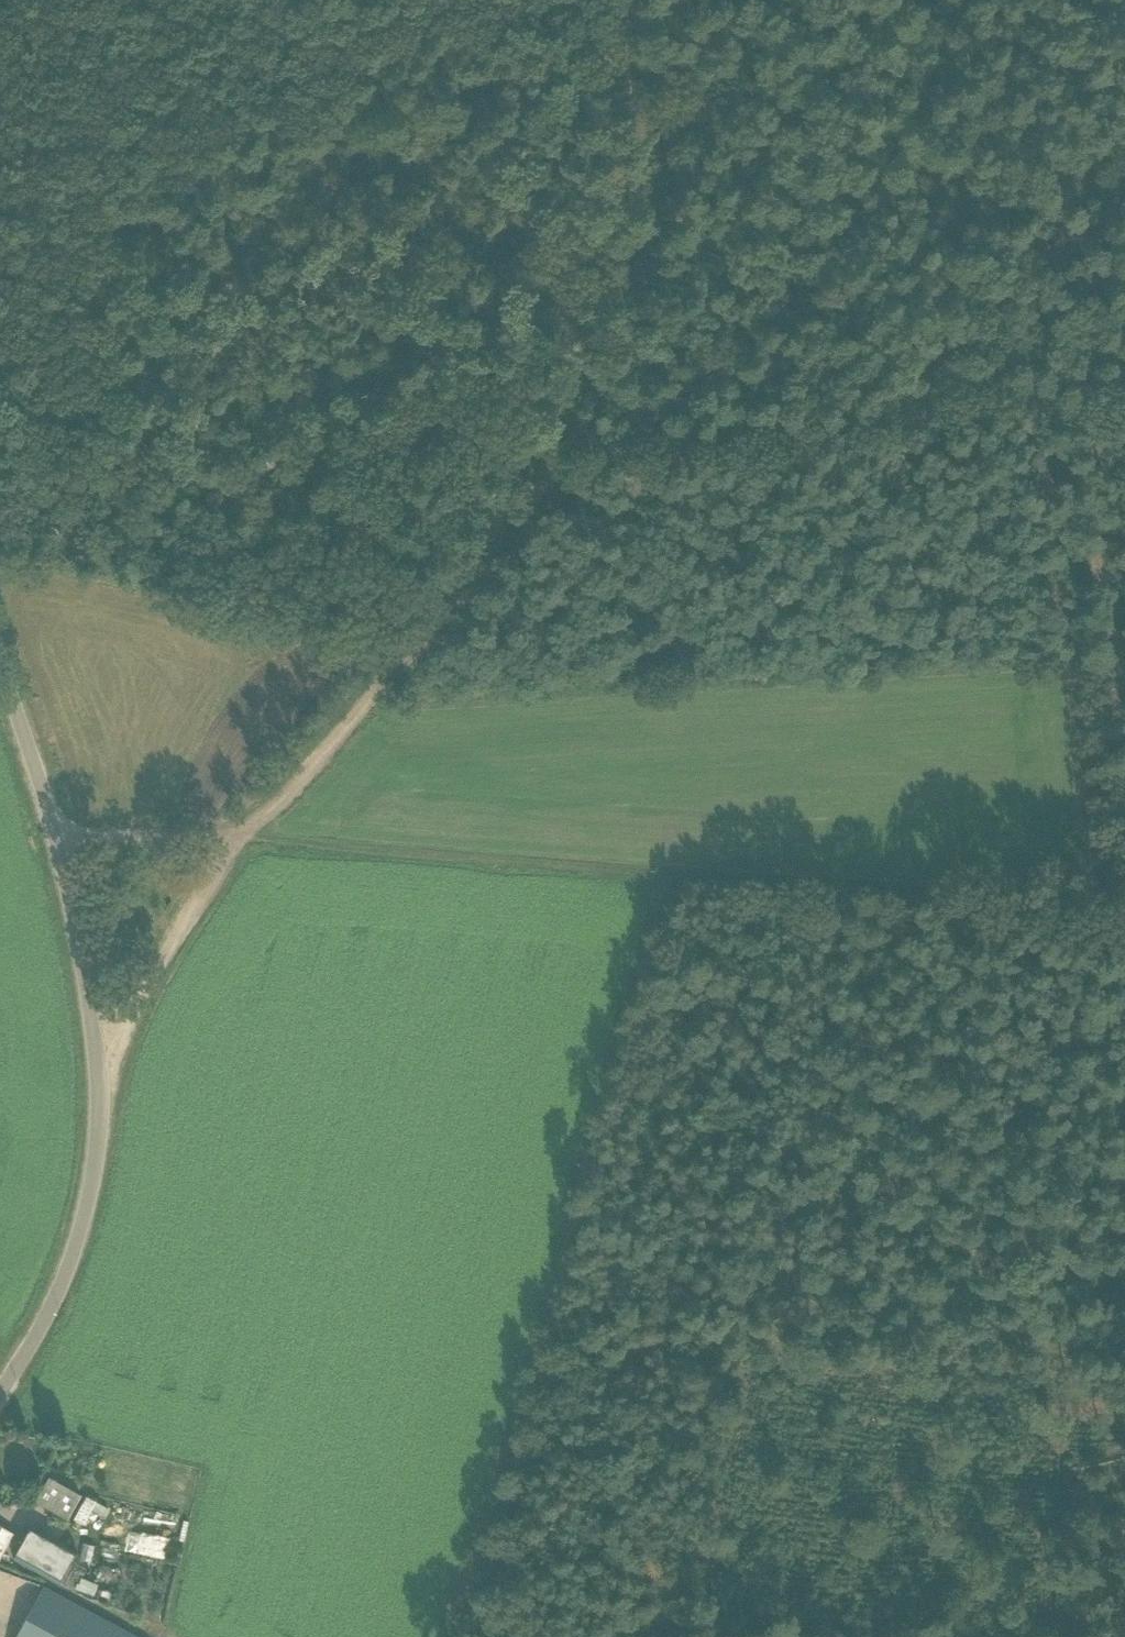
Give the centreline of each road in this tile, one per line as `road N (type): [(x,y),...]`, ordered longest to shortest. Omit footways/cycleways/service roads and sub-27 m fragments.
road 1 (track): [(1113,909),(237,836)]
road 2 (unclassified): [(0,1386),(33,1340),(83,1216),(101,1079),(55,837),(0,670)]
road 3 (track): [(988,308),(1035,411),(1084,816),(1124,926)]
road 4 (track): [(743,0),(667,163),(542,470),(533,520)]
road 5 (track): [(605,465),(470,580),(237,836)]
road 6 (track): [(904,422),(605,465)]
road 7 (track): [(237,836),(101,1079)]
road 8 (track): [(1124,126),(988,308)]
road 9 (track): [(904,422),(1124,397)]
road 10 (track): [(55,837),(237,836)]
road 11 (track): [(988,308),(904,422)]

